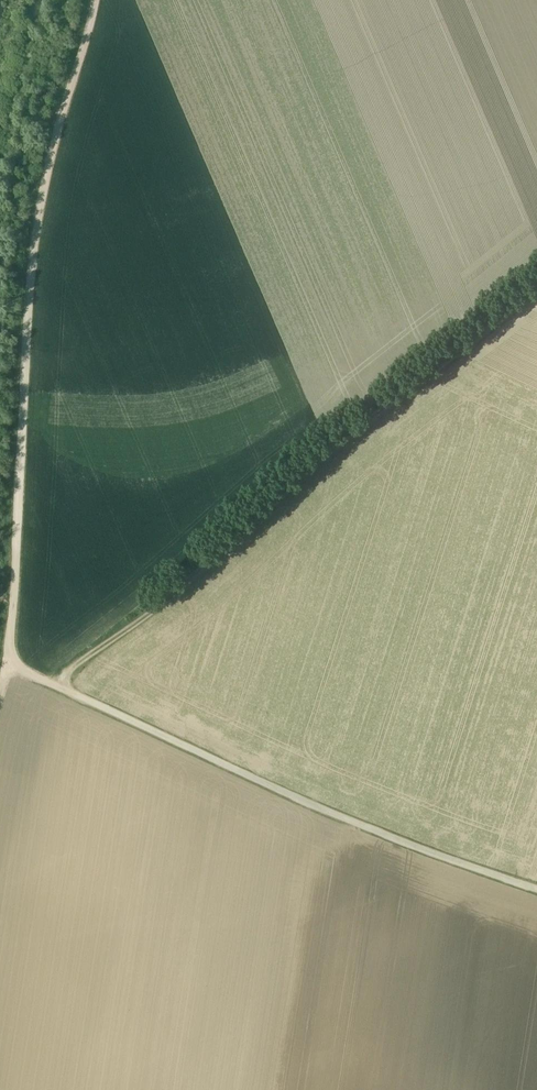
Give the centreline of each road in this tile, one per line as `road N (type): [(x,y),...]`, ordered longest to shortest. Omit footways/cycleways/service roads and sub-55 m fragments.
road 1 (track): [(12,671),(28,289),(96,0)]
road 2 (track): [(536,288),(423,375),(60,687),(12,671)]
road 3 (unclassified): [(536,890),(389,837),(60,687)]

